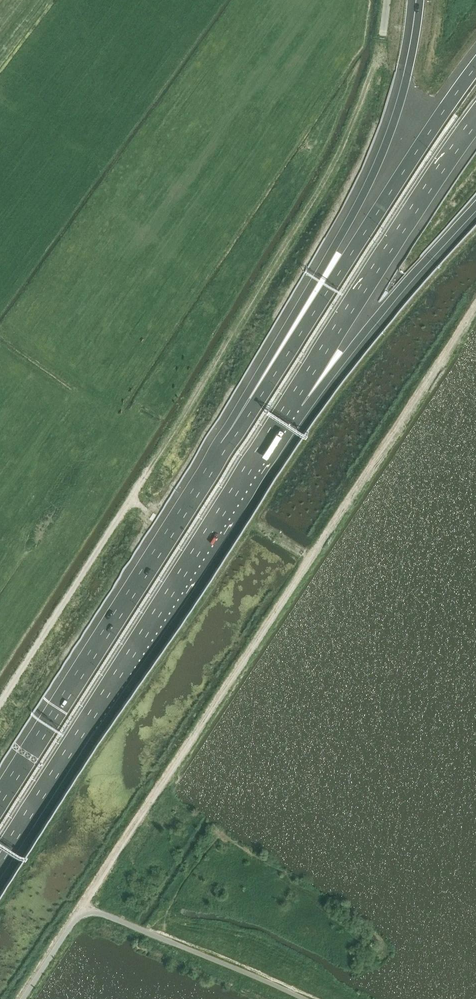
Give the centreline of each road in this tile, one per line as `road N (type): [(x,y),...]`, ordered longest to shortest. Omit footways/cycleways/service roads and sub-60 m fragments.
road 1 (motorway): [(0,858),(294,398)]
road 2 (motorway): [(419,0),(407,76),(382,153),(225,444)]
road 3 (motorway): [(475,65),(225,444)]
road 4 (motorway): [(225,444),(0,797)]
road 5 (motorway): [(294,398),(475,118)]
road 6 (motorway): [(294,398),(346,355),(475,206)]

